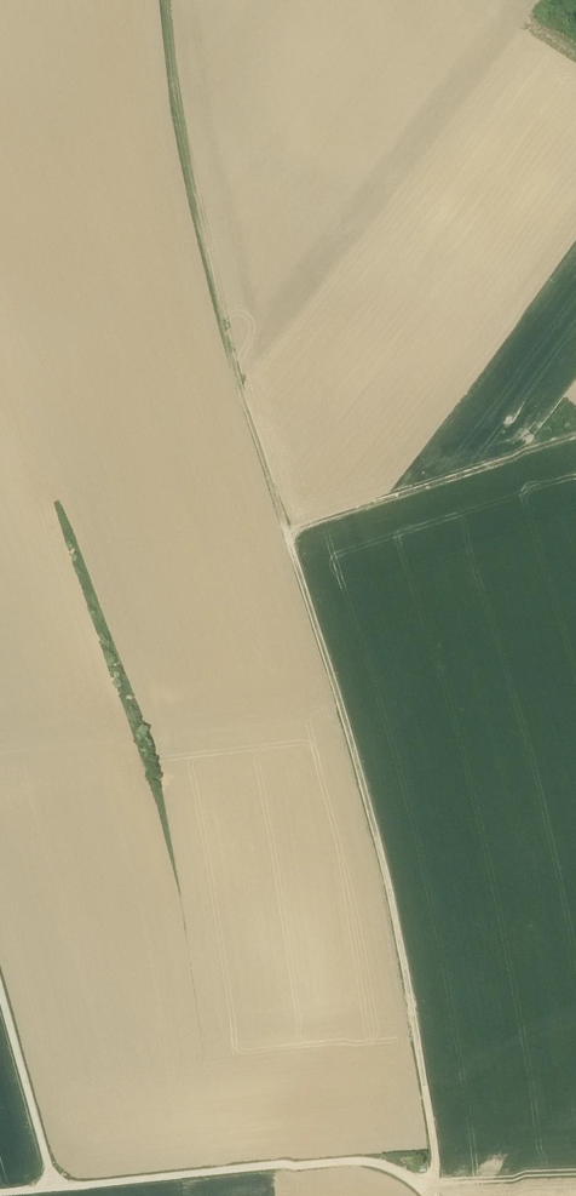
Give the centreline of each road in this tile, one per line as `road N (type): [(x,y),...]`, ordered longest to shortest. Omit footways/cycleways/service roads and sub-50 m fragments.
road 1 (track): [(424,1093),(356,771),(239,392),(164,0)]
road 2 (unclassified): [(421,1195),(364,1168),(56,1195)]
road 3 (track): [(286,537),(575,447)]
road 4 (unclassified): [(0,991),(56,1195)]
road 5 (track): [(575,1180),(431,1186)]

